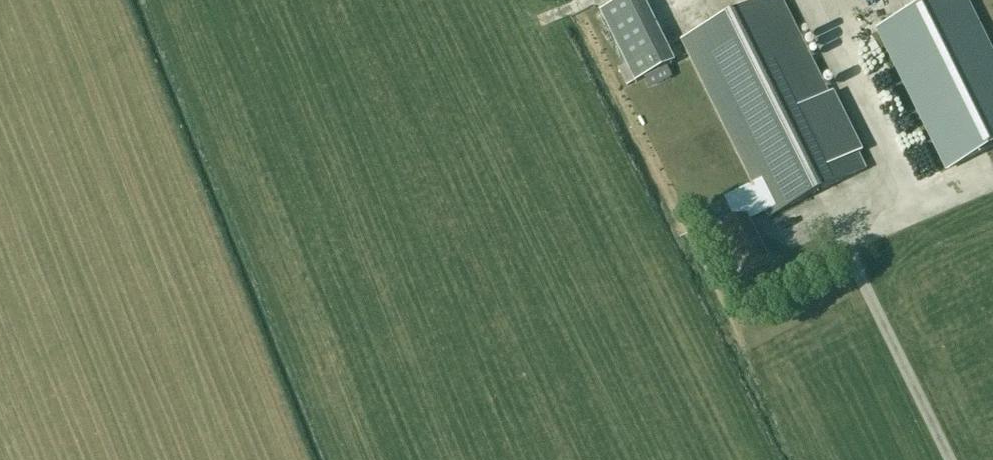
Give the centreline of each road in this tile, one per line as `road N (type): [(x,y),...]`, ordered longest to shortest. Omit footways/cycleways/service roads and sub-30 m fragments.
road 1 (track): [(828,218),(896,182),(805,0)]

